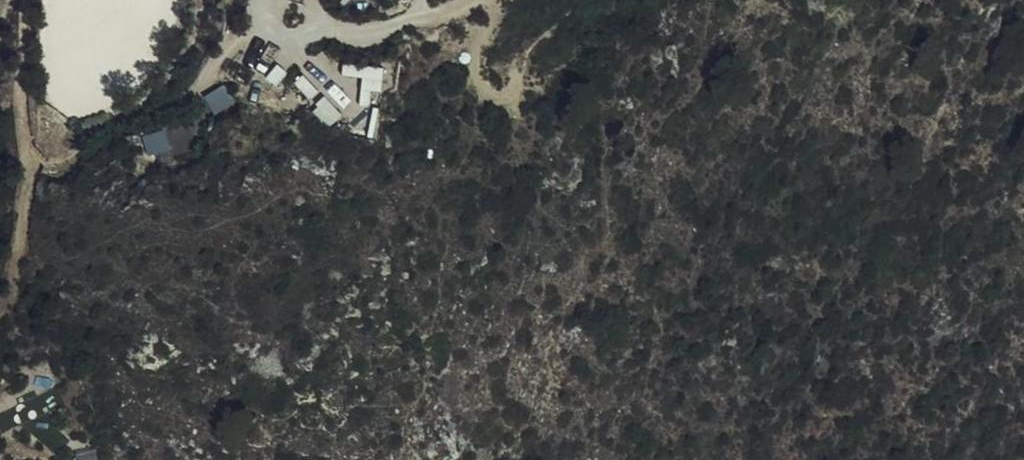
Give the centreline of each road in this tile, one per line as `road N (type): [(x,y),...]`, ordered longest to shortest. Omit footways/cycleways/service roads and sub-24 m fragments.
road 1 (motorway): [(1023,175),(834,250),(624,313),(426,356),(212,387),(0,400)]
road 2 (motorway): [(619,459),(858,393),(1023,324)]
road 3 (track): [(275,0),(309,20),(372,35),(469,0)]

